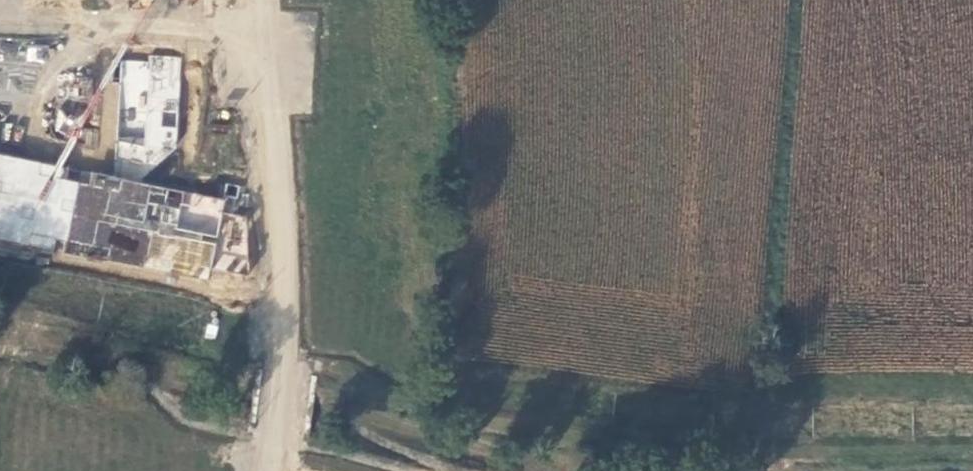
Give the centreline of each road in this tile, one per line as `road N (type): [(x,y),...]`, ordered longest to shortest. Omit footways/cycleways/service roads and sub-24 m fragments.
road 1 (residential): [(264,37),(290,342),(272,470)]
road 2 (residential): [(0,22),(264,37)]

